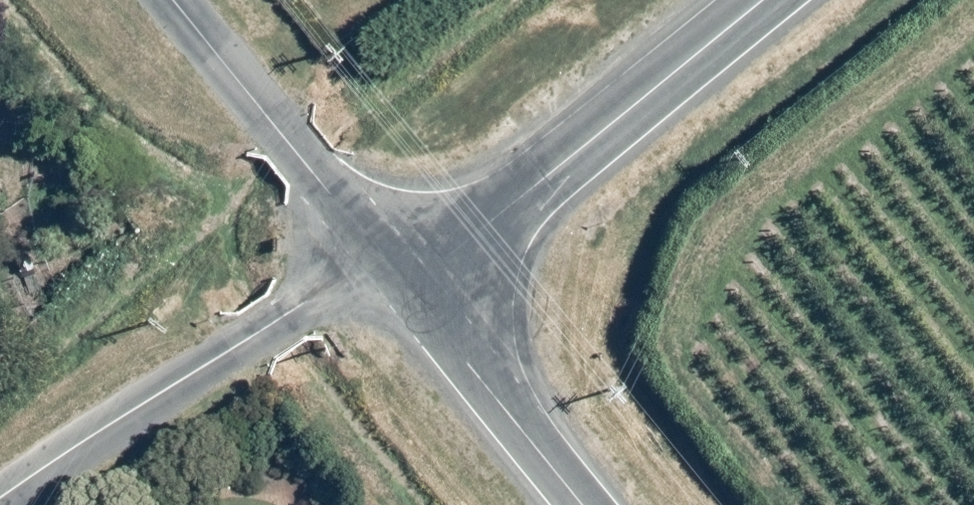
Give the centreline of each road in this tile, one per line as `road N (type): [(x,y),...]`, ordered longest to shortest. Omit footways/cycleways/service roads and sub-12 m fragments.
road 1 (residential): [(761,0),(432,265),(391,275)]
road 2 (unclassified): [(391,275),(350,279),(229,362),(0,498)]
road 3 (unclassified): [(391,275),(169,0)]
road 4 (unclassified): [(579,504),(391,275)]

